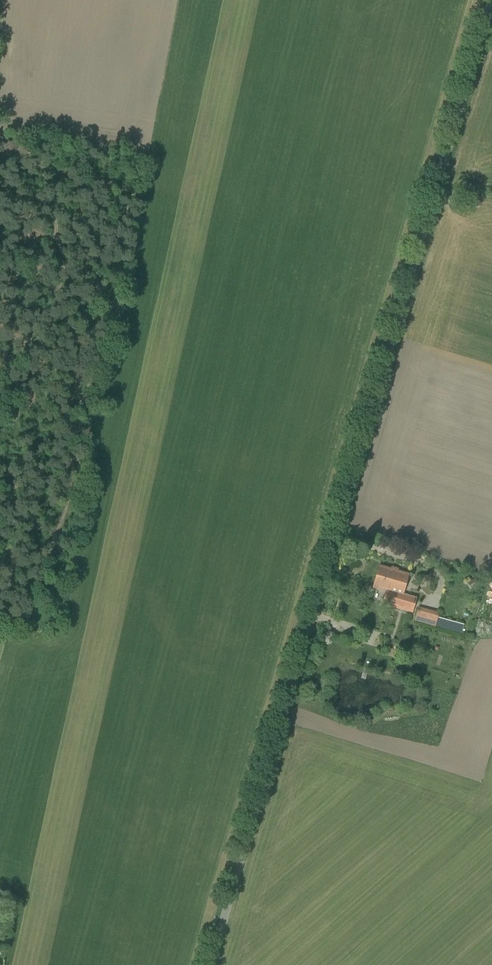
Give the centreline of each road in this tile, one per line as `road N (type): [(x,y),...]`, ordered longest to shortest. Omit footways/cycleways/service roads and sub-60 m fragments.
road 1 (unclassified): [(209,964),(491,0)]

